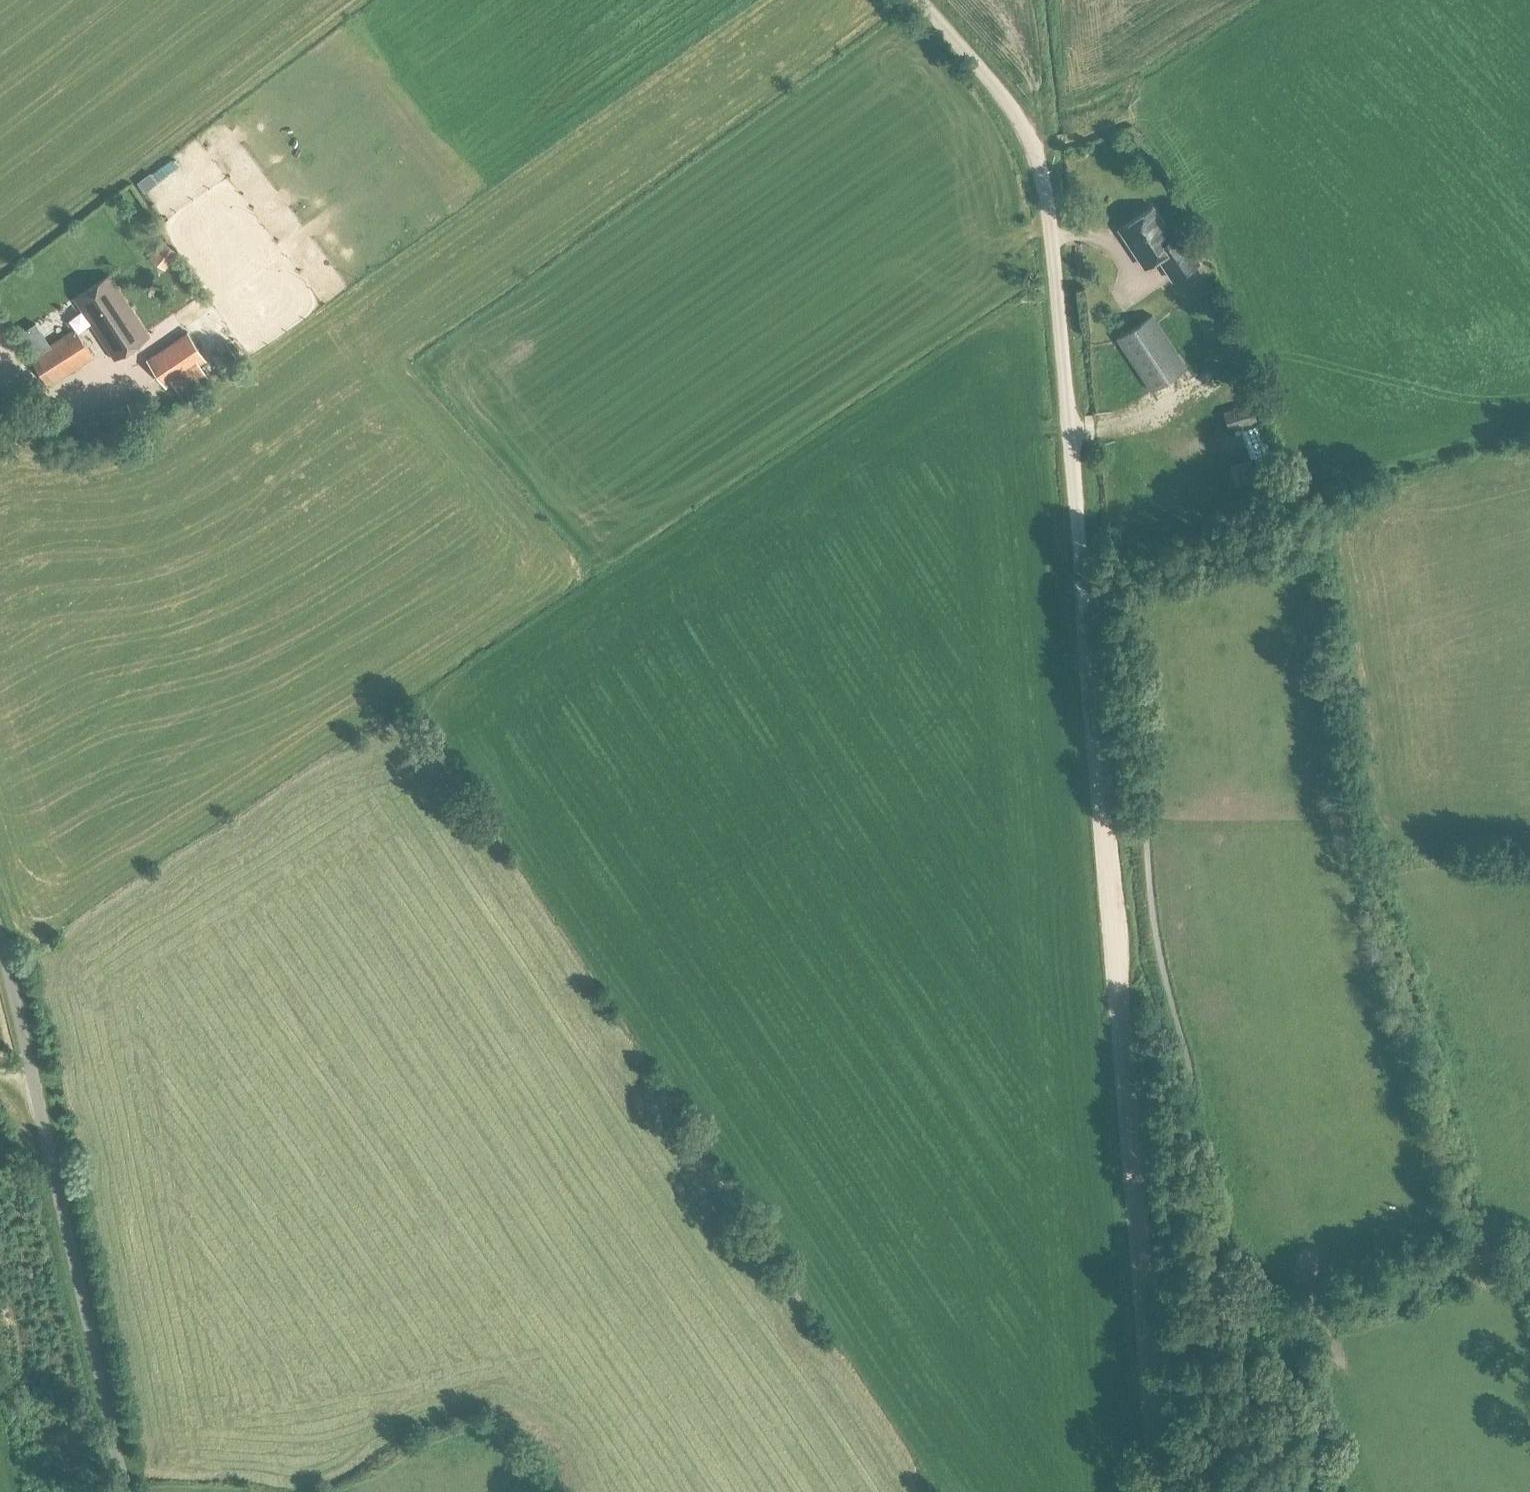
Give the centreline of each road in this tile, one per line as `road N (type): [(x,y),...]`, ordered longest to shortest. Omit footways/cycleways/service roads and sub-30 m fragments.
road 1 (track): [(1081,587),(1165,1491)]
road 2 (unclassified): [(915,0),(1031,136),(1045,183),(1081,587)]
road 3 (unclassified): [(124,1491),(0,938)]

